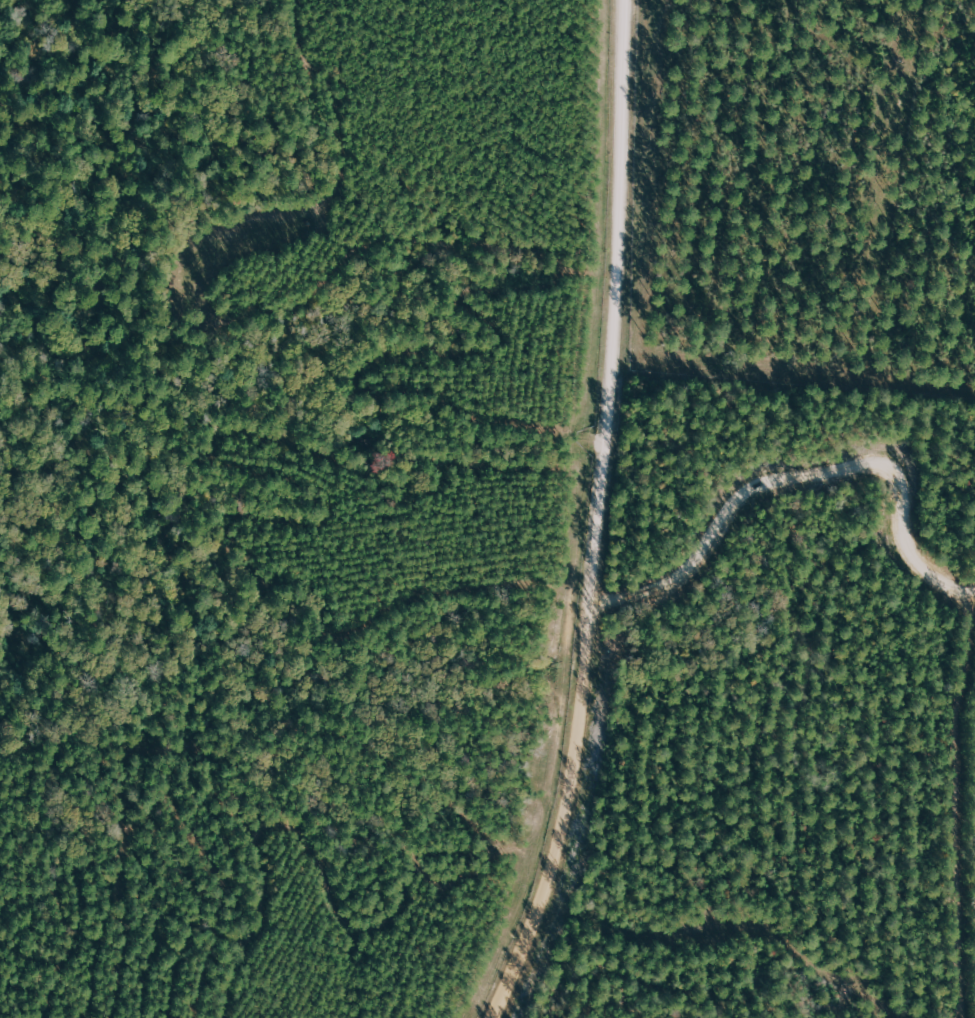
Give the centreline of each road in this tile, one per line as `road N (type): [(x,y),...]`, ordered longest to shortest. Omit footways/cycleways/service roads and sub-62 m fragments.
road 1 (residential): [(496,1017),(559,855),(588,705),(637,0)]

